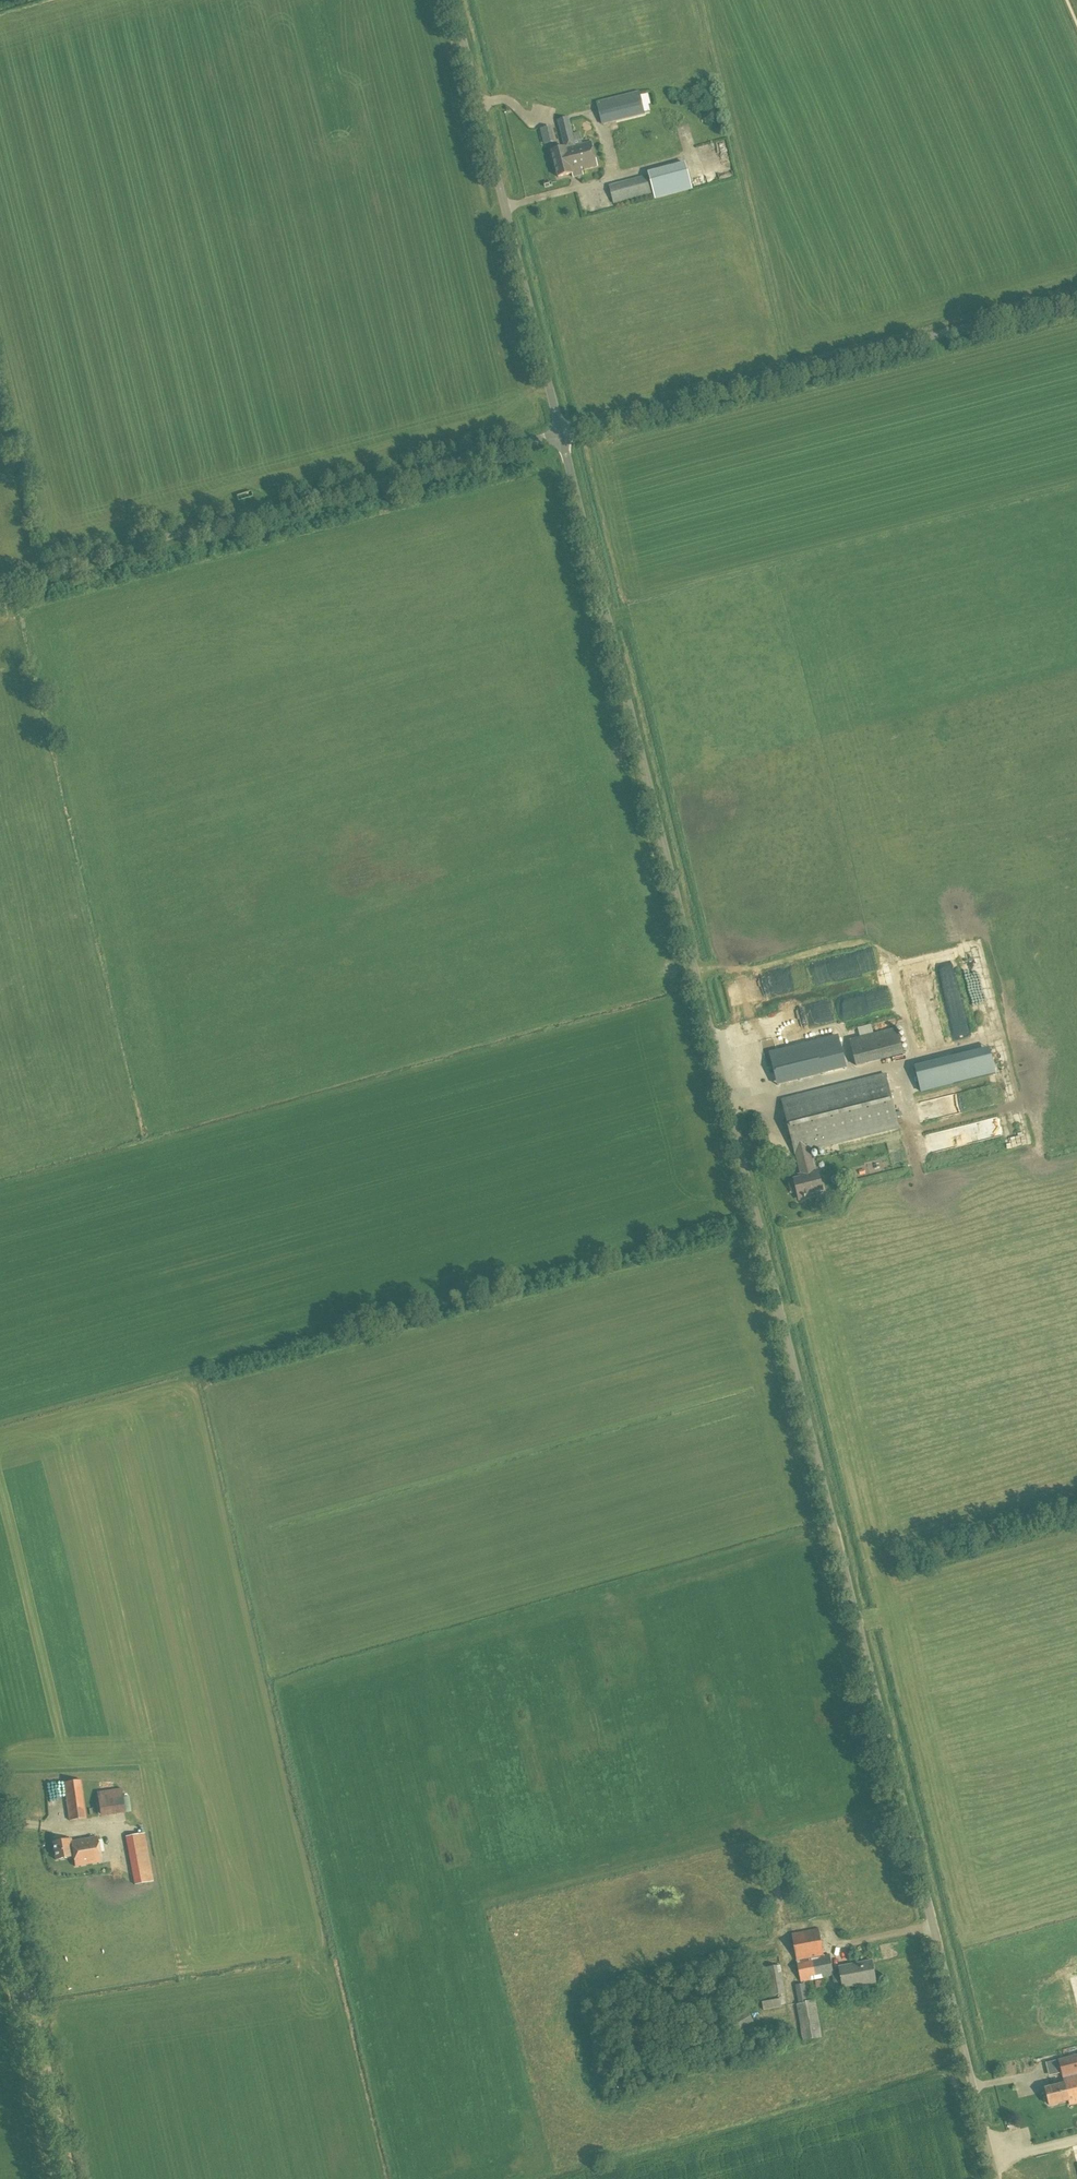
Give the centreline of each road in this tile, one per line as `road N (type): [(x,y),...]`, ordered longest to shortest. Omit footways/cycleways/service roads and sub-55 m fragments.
road 1 (unclassified): [(996,2178),(560,433)]
road 2 (unclassified): [(0,582),(560,433)]
road 3 (unclassified): [(560,433),(1076,298)]
road 4 (unclassified): [(560,433),(452,0)]
road 5 (track): [(0,1880),(71,2178)]

